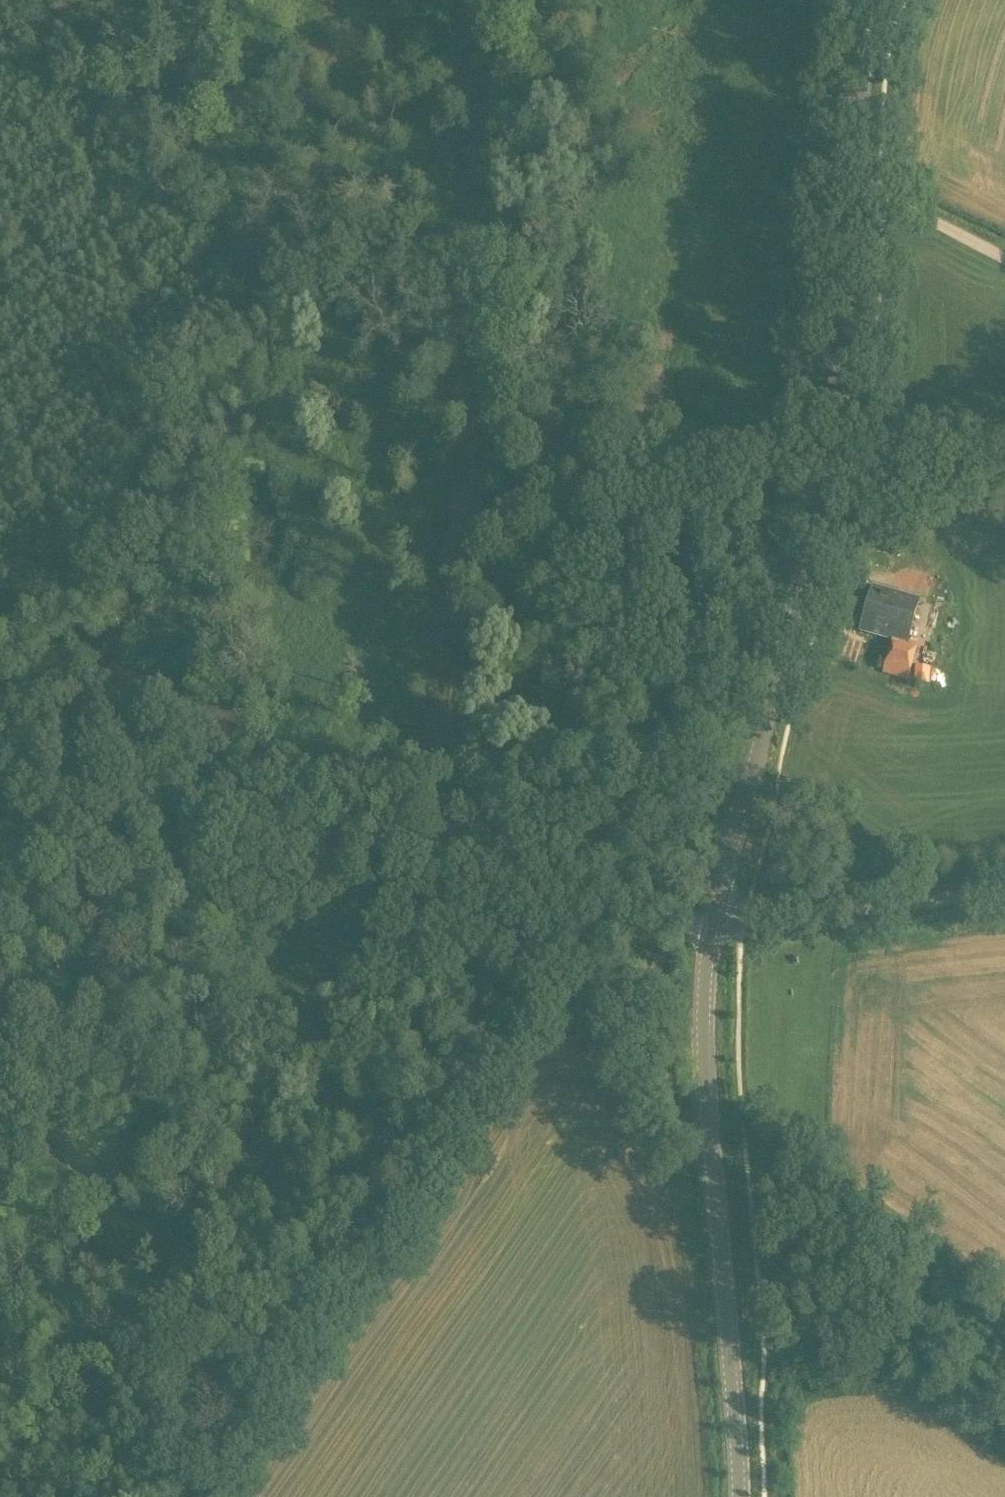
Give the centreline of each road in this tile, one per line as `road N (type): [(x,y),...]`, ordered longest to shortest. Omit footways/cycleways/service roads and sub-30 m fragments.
road 1 (secondary): [(716,906),(824,498),(865,50),(882,0)]
road 2 (track): [(709,932),(384,847),(226,849),(0,757)]
road 3 (secondary): [(739,1496),(704,1042),(716,906)]
road 4 (unclassified): [(716,906),(772,918),(1004,892)]
road 5 (track): [(1004,259),(886,199)]

